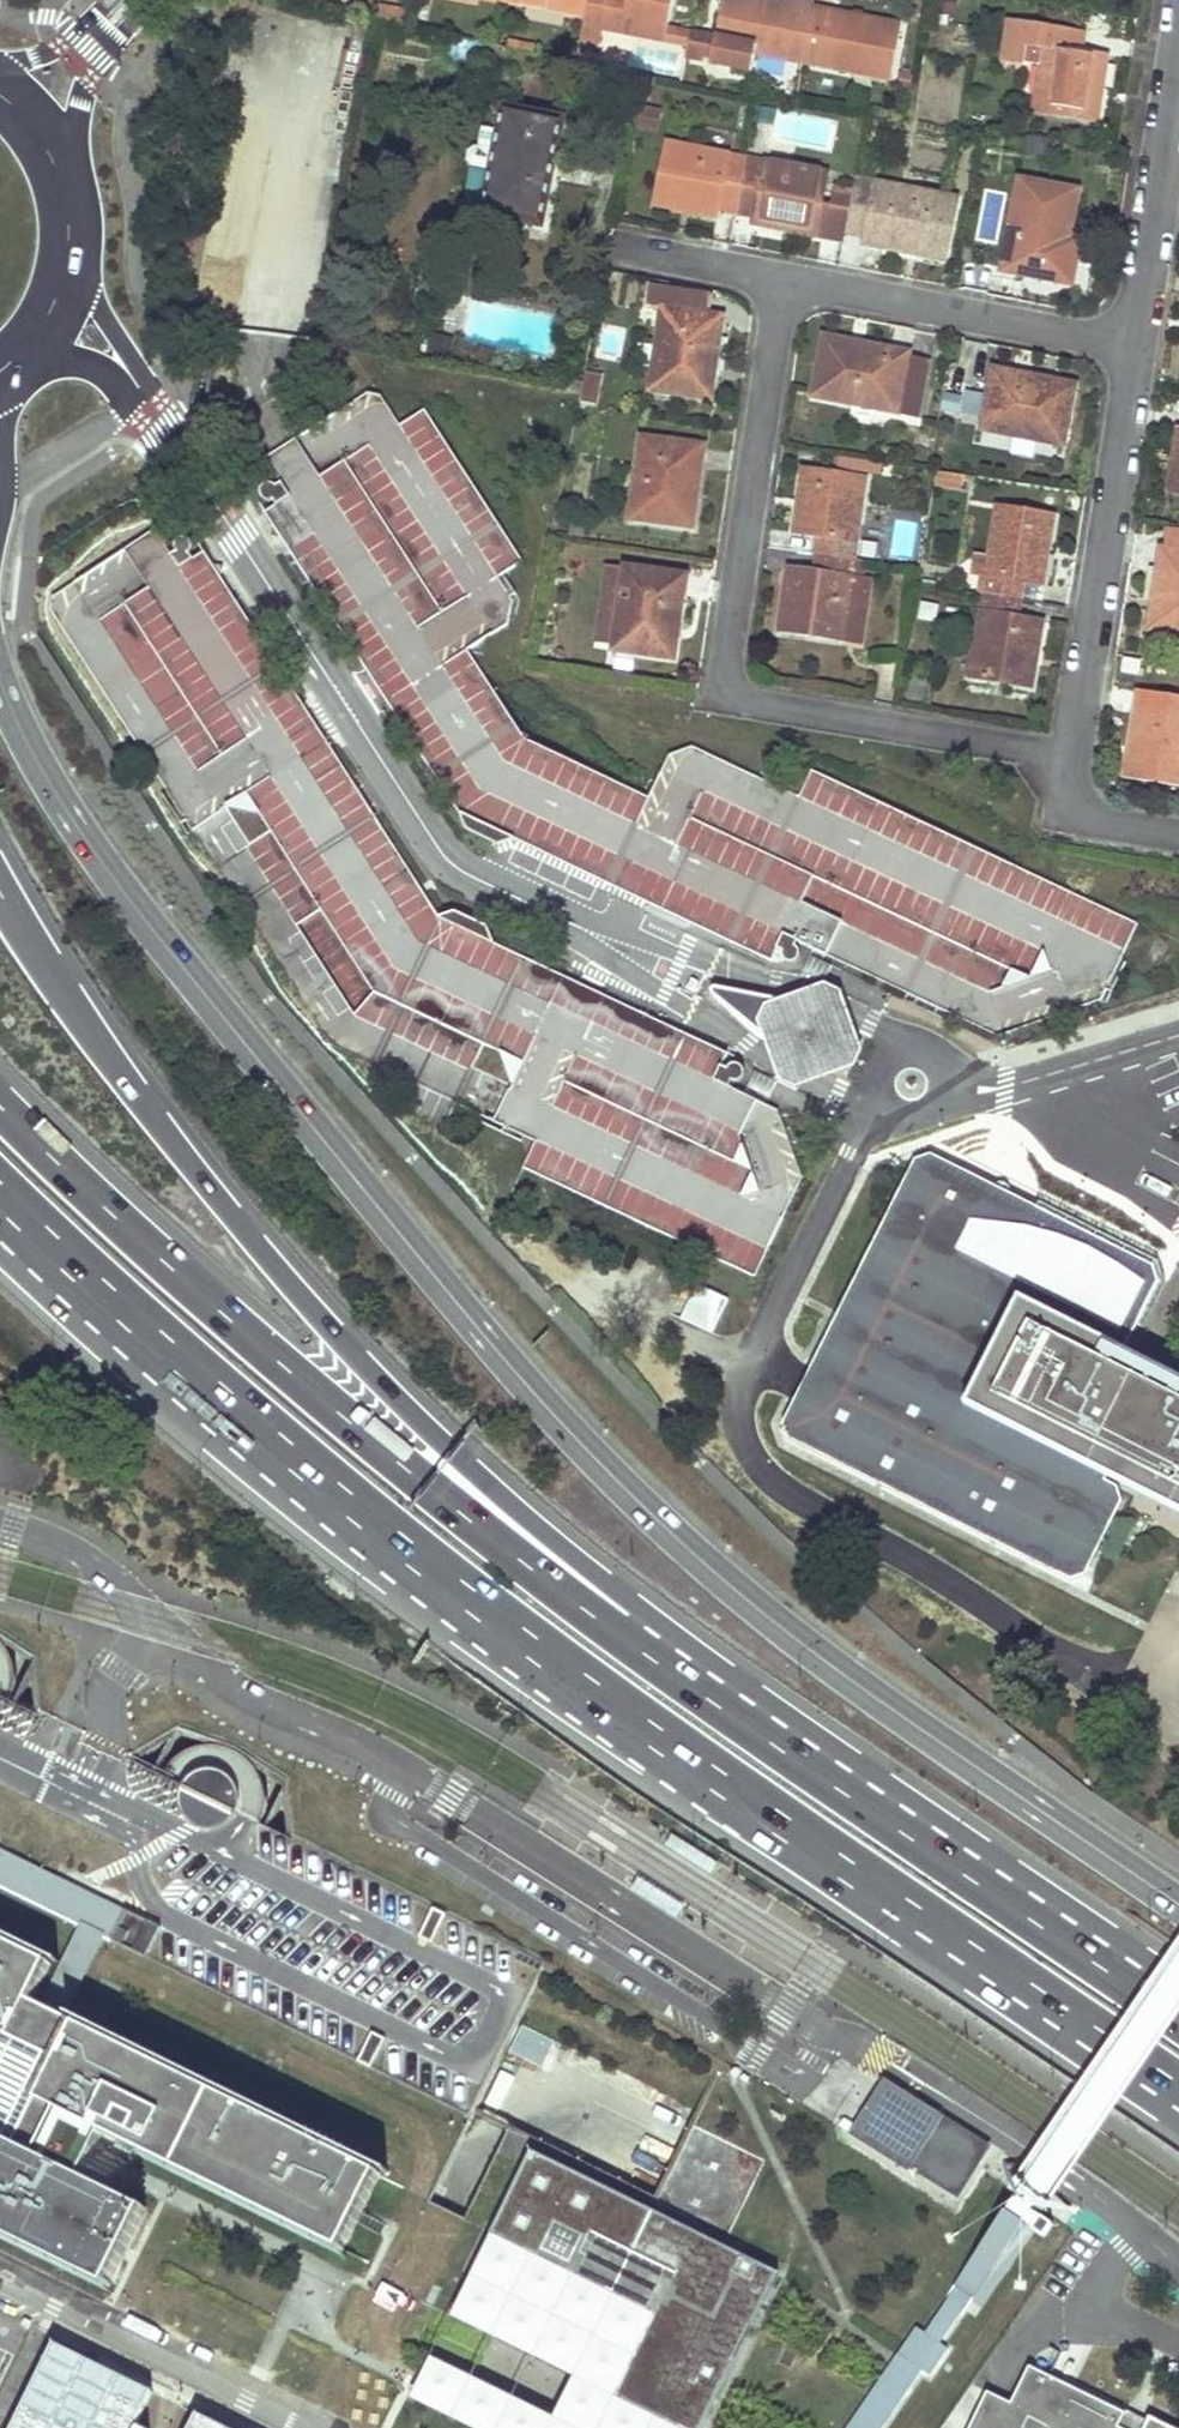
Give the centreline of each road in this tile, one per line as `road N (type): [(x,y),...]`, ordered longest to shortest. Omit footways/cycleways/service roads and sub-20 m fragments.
road 1 (secondary): [(0,677),(57,788),(121,876),(295,1098),(577,1429),(728,1576),(941,1740),(1178,1895)]
road 2 (unclassified): [(0,1525),(89,1562),(156,1630),(276,1710),(358,1742),(785,2011),(890,2056)]
road 3 (motorway): [(680,1667),(631,1605),(479,1478),(288,1283),(157,1122),(0,892)]
road 4 (motorway): [(347,1505),(585,1687),(1178,2099)]
road 5 (motorway): [(680,1667),(597,1622),(430,1493),(0,1108)]
road 6 (residential): [(783,278),(726,657),(729,688),(752,704),(1069,756)]
road 7 (motorway): [(1178,2007),(680,1667)]
road 8 (motorway): [(0,1189),(347,1505)]
road 9 (motorway): [(0,1235),(116,1334),(347,1505)]
road 10 (residential): [(1137,347),(1069,756)]
road 11 (residential): [(1137,347),(783,278)]
road 12 (residential): [(1178,76),(1137,347)]
road 13 (secondary): [(0,373),(44,329),(68,277),(74,220),(61,164)]
road 14 (residential): [(783,278),(629,249)]
road 15 (residential): [(1069,756),(1072,788),(1087,813),(1178,835)]
road 16 (tertiary): [(61,164),(95,40)]

